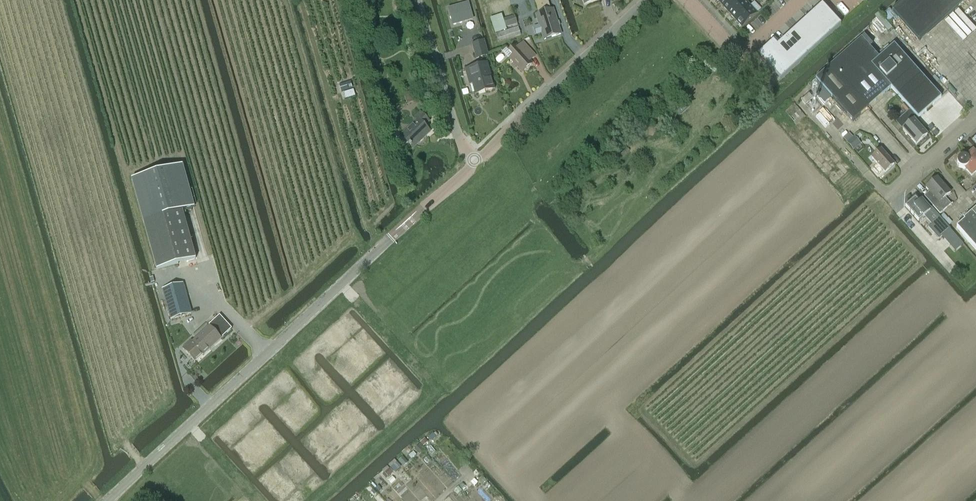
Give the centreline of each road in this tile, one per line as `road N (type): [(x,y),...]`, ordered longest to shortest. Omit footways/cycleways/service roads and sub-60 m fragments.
road 1 (tertiary): [(110,500),(472,164)]
road 2 (tertiary): [(472,164),(649,0)]
road 3 (unclassified): [(472,164),(419,0)]

